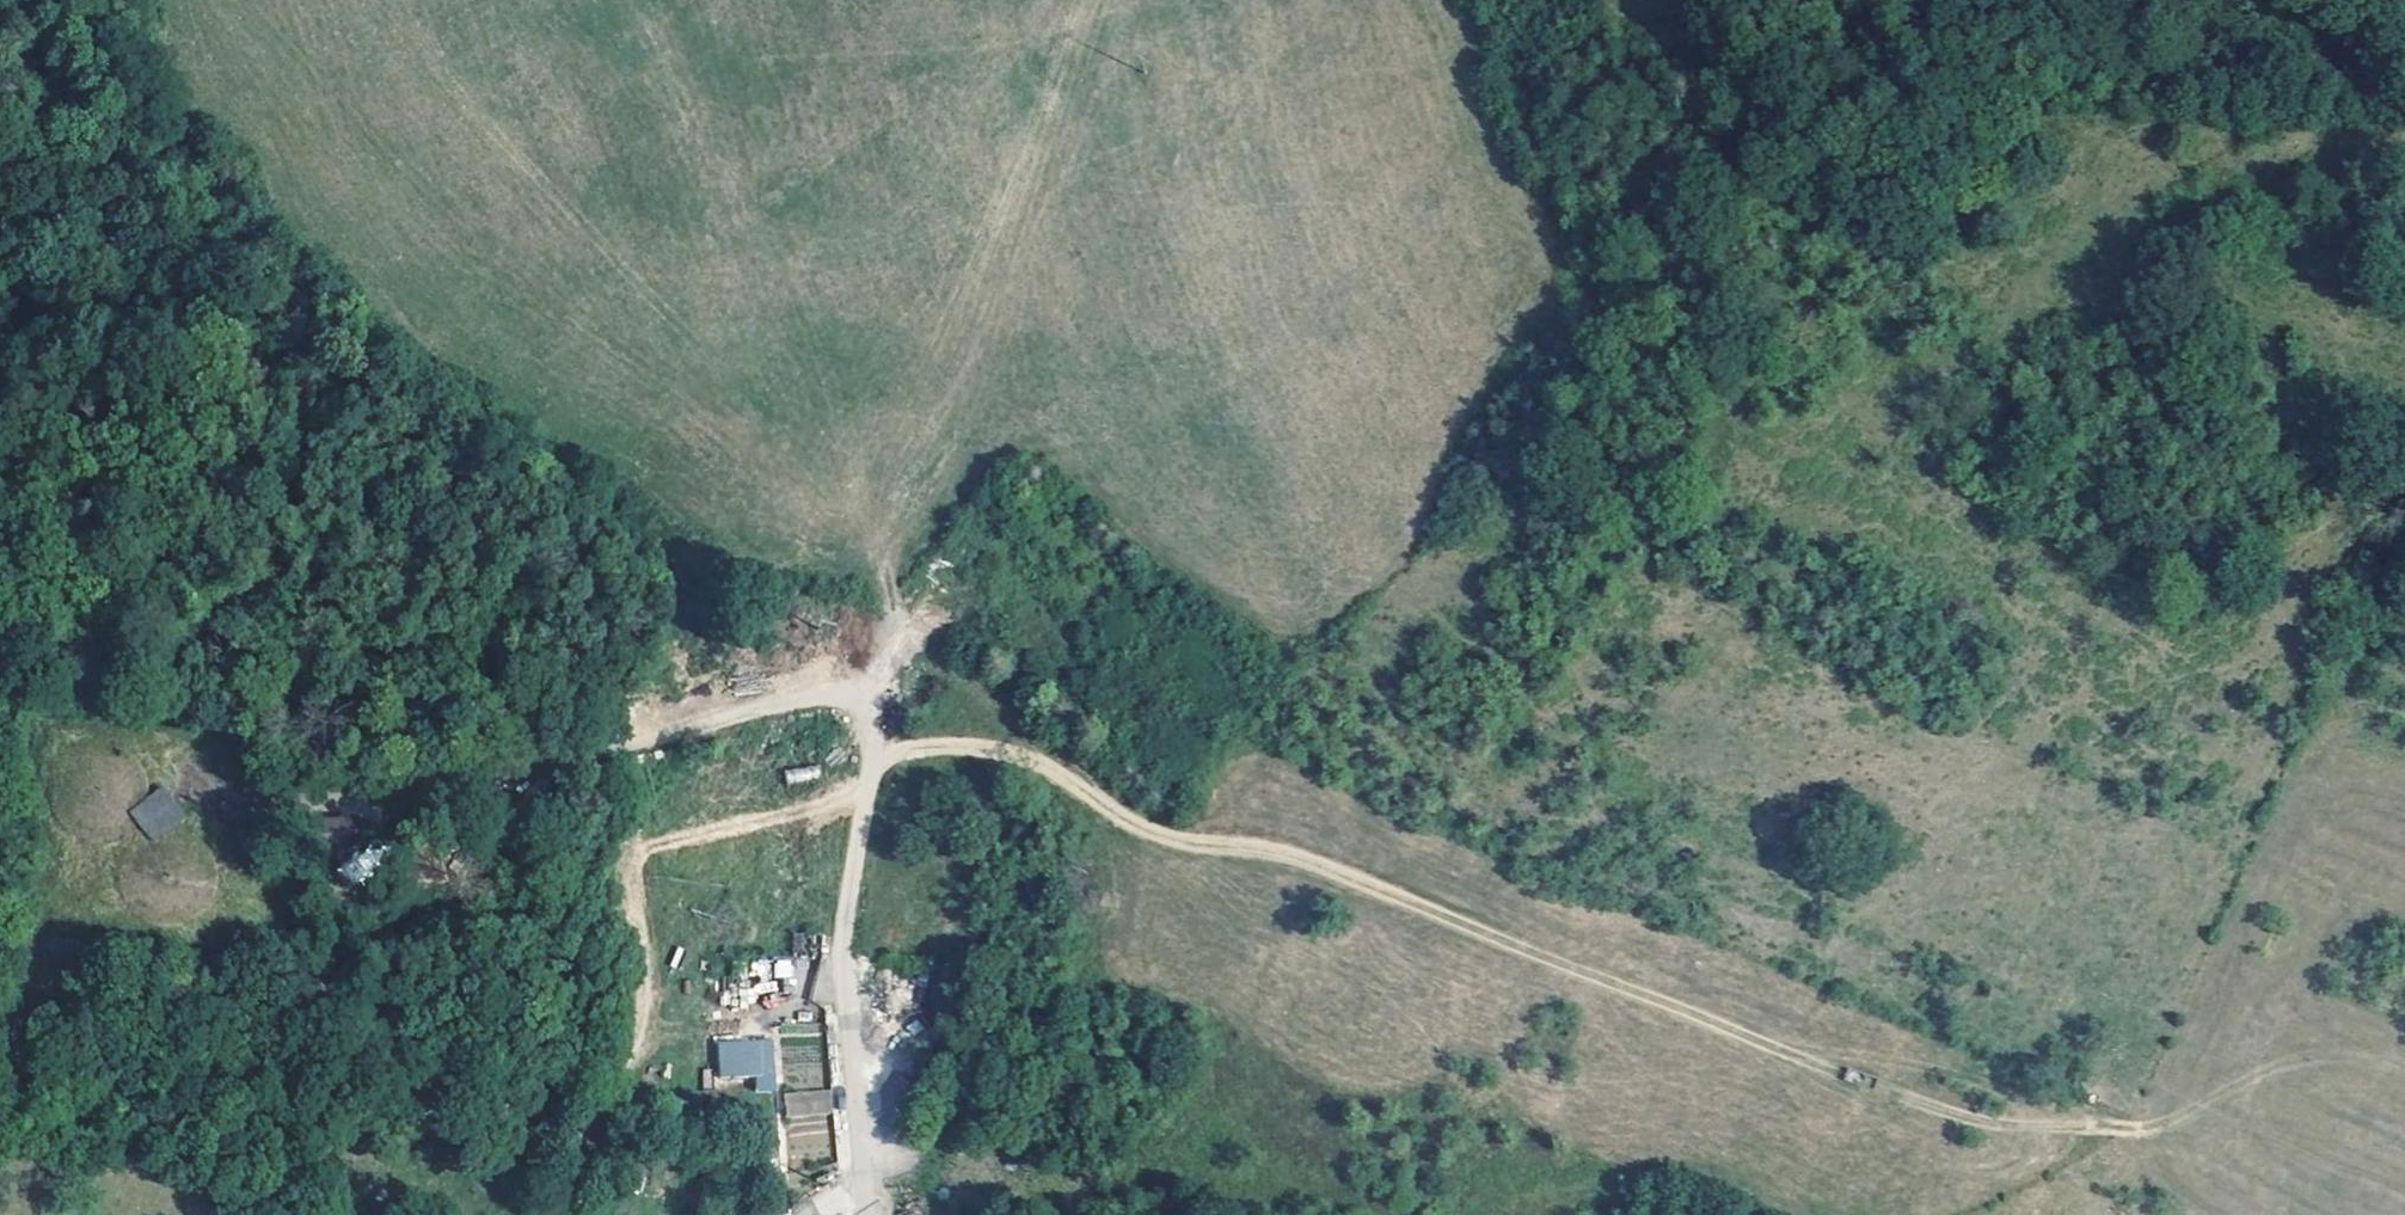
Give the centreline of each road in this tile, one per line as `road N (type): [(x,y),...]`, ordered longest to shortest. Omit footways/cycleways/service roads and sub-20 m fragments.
road 1 (residential): [(868,1214),(845,971),(875,724),(862,700),(838,690),(776,700),(510,767),(256,801)]

